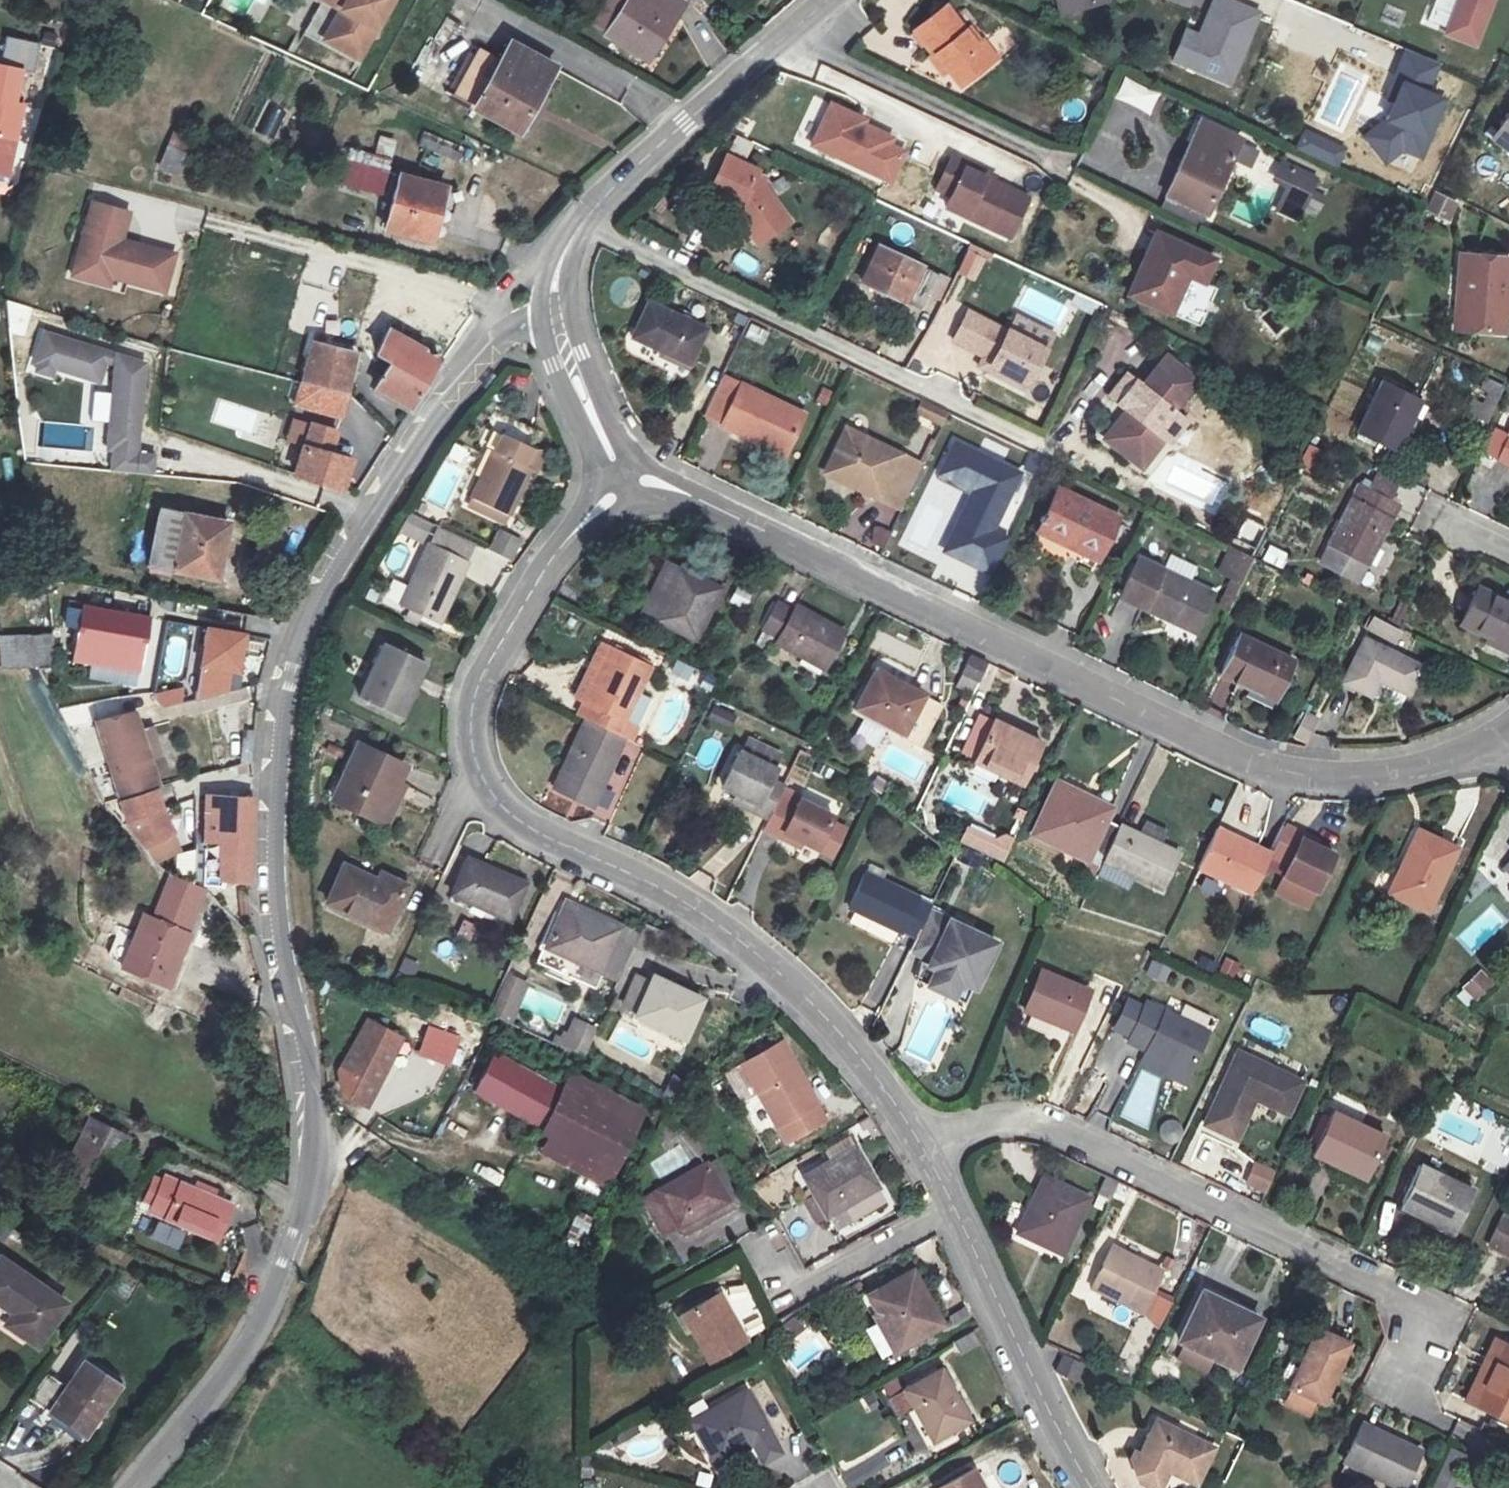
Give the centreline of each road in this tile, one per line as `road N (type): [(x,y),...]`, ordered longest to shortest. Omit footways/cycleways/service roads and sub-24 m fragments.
road 1 (residential): [(128,1487),(219,1378),(275,1287),(305,1210),(317,1143),(272,855),(283,673),(381,487),(494,340),(554,311)]
road 2 (residential): [(1508,735),(1391,773),(1304,777),(1249,761),(689,496),(618,472)]
road 3 (residential): [(618,472),(513,620),(474,702),(477,759),(510,818),(644,888),(802,994),(908,1137)]
road 4 (residential): [(908,1137),(985,1123),(1042,1126),(1428,1313),(1399,1380)]
road 5 (residential): [(554,311),(556,271),(584,220),(811,0)]
road 6 (residential): [(950,1211),(1087,1487)]
road 7 (residential): [(950,1211),(785,1300),(767,1262)]
road 8 (residential): [(618,472),(566,357),(554,311)]

